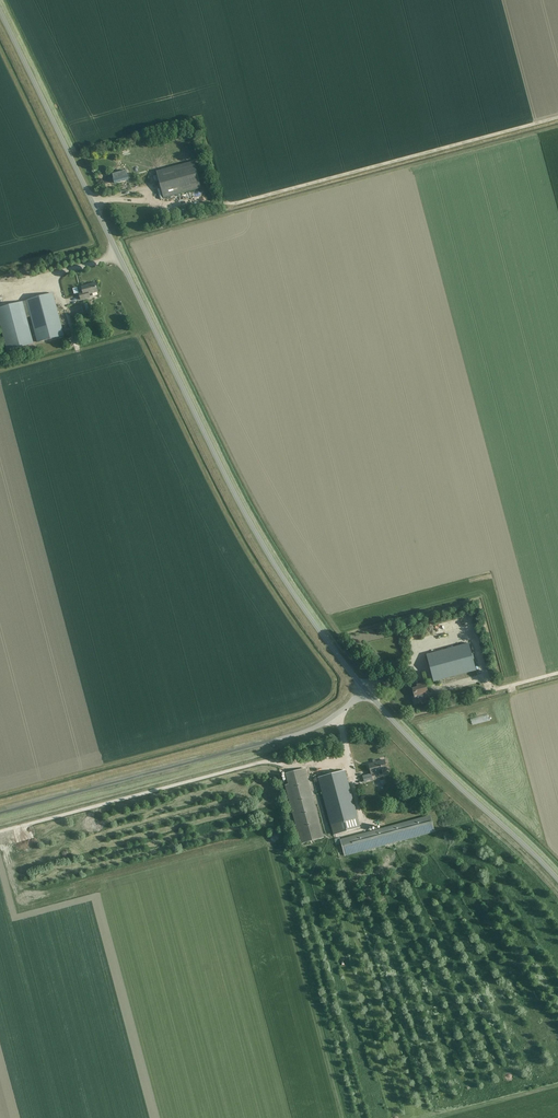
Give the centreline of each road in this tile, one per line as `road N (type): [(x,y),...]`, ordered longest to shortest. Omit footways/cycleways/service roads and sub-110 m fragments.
road 1 (unclassified): [(367,691),(235,498),(0,10)]
road 2 (unclassified): [(367,691),(292,735),(0,813)]
road 3 (unclassified): [(557,879),(367,691)]

